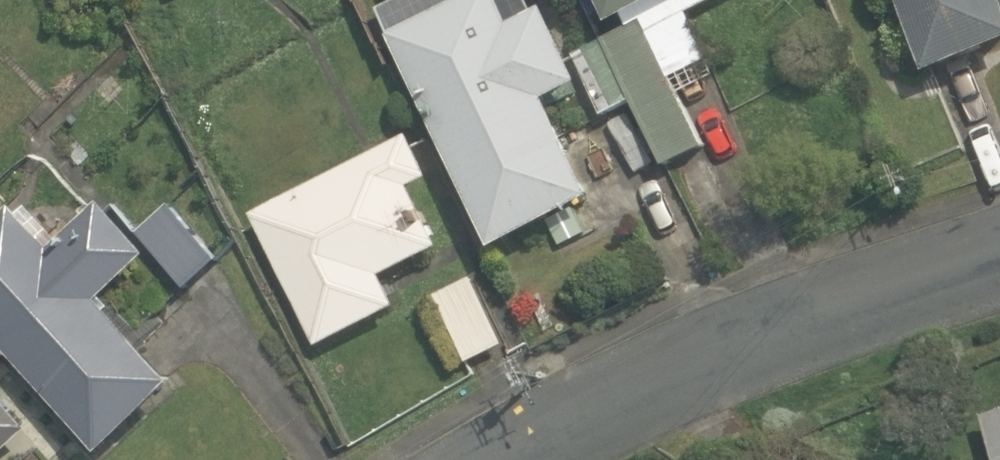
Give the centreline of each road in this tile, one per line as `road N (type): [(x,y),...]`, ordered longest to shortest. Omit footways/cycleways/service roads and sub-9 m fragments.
road 1 (residential): [(507,459),(815,306),(999,248)]

